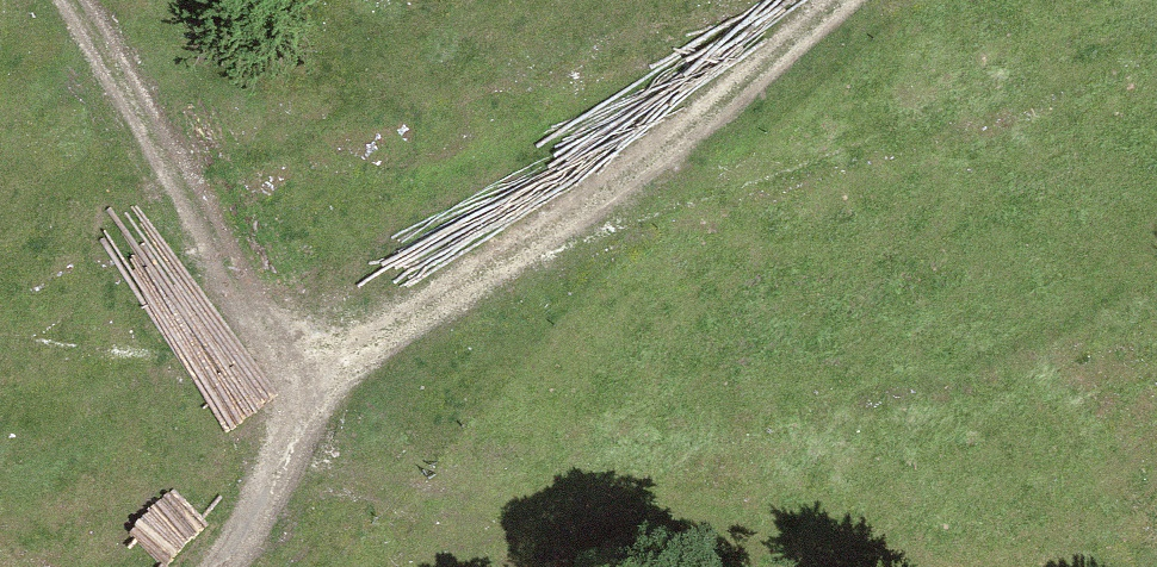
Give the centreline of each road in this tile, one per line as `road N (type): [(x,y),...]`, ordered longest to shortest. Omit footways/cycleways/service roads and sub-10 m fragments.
road 1 (track): [(67,0),(311,371),(583,443),(784,515),(1039,566)]
road 2 (track): [(311,371),(587,207),(829,0)]
road 3 (track): [(311,371),(253,495),(208,566)]

